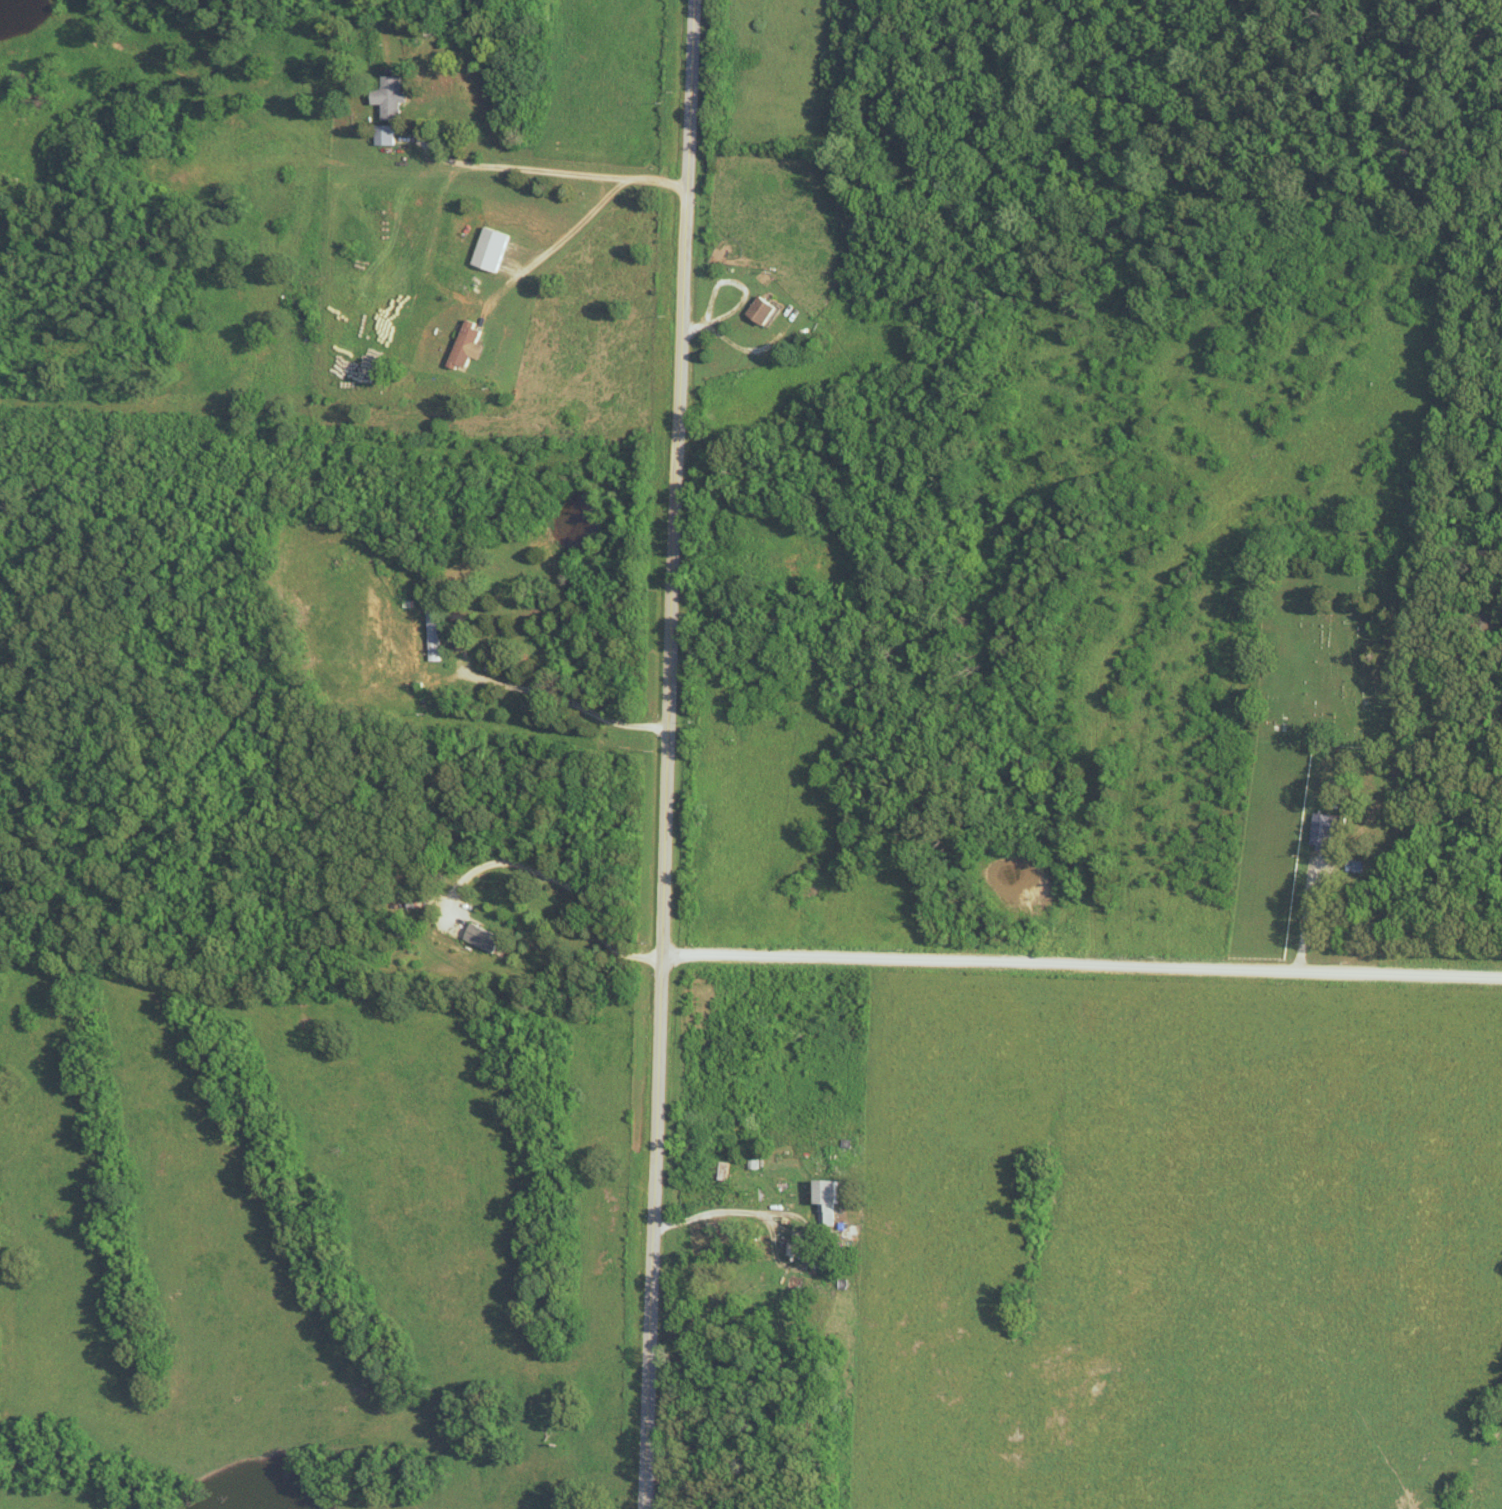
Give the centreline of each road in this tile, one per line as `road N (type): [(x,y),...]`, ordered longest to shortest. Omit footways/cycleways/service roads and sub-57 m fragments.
road 1 (residential): [(646,1508),(690,0)]
road 2 (residential): [(1501,975),(659,960)]

